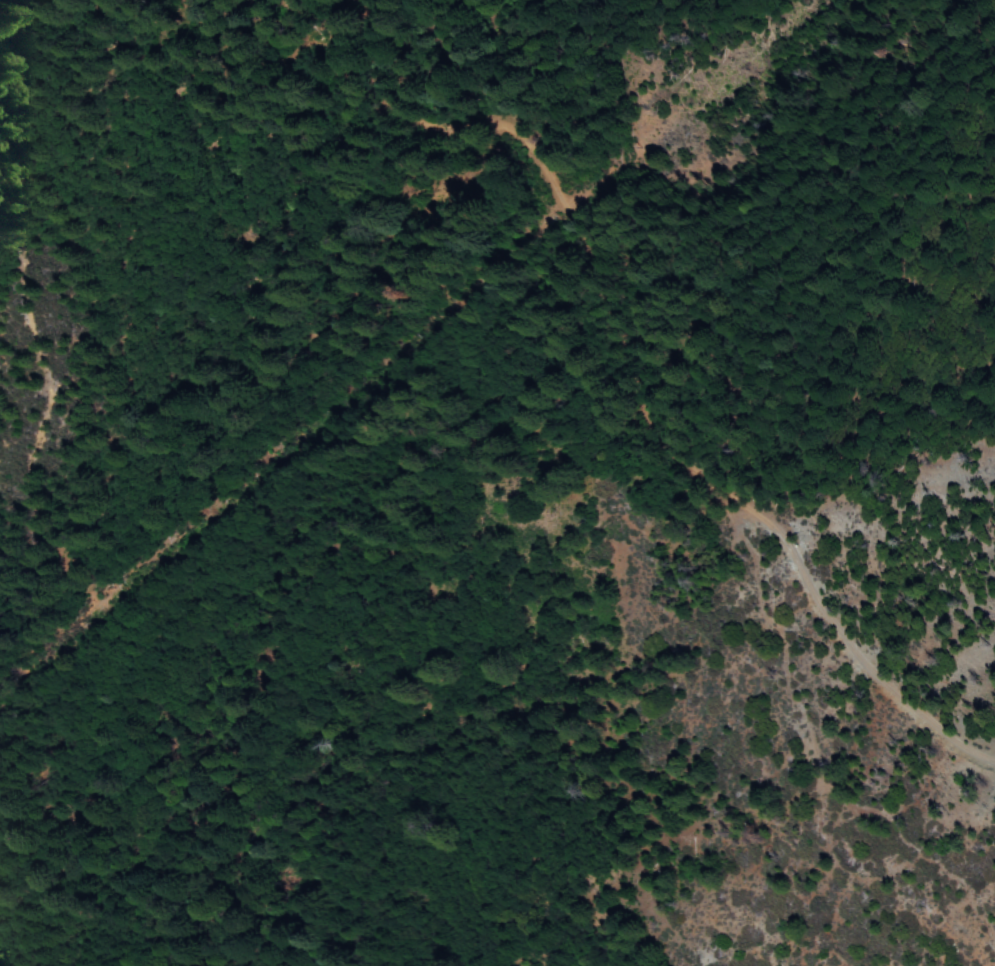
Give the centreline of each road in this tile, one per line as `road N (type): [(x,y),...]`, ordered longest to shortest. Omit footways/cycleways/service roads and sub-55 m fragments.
road 1 (residential): [(300,0),(303,35),(385,68),(406,111),(422,123),(466,132),(493,127),(526,139),(593,258),(647,406),(713,489),(777,535),(862,664),(948,742),(994,764)]

